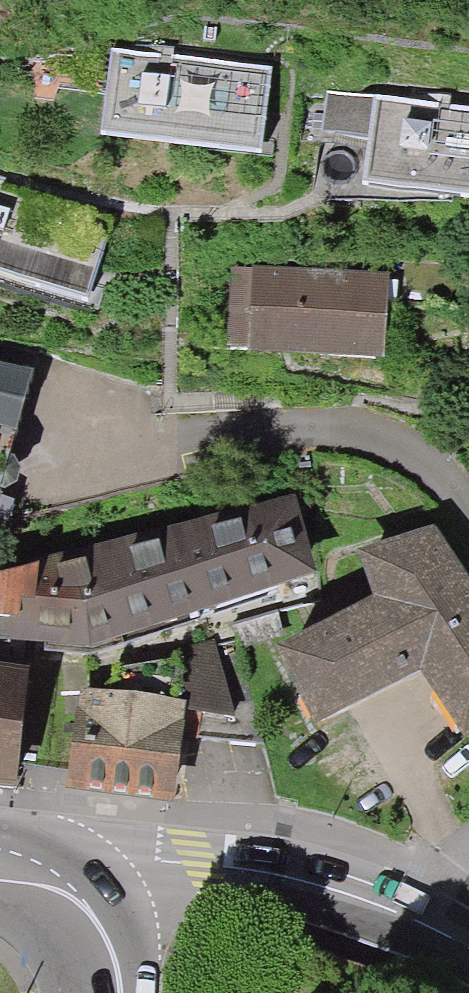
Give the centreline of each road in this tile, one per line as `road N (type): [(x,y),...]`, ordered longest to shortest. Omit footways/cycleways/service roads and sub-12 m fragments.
road 1 (residential): [(468,533),(425,468),(345,435),(74,448)]
road 2 (residential): [(47,878),(158,859),(236,869),(345,892),(443,932)]
road 3 (secondary): [(47,878),(88,907),(110,945),(119,992)]

